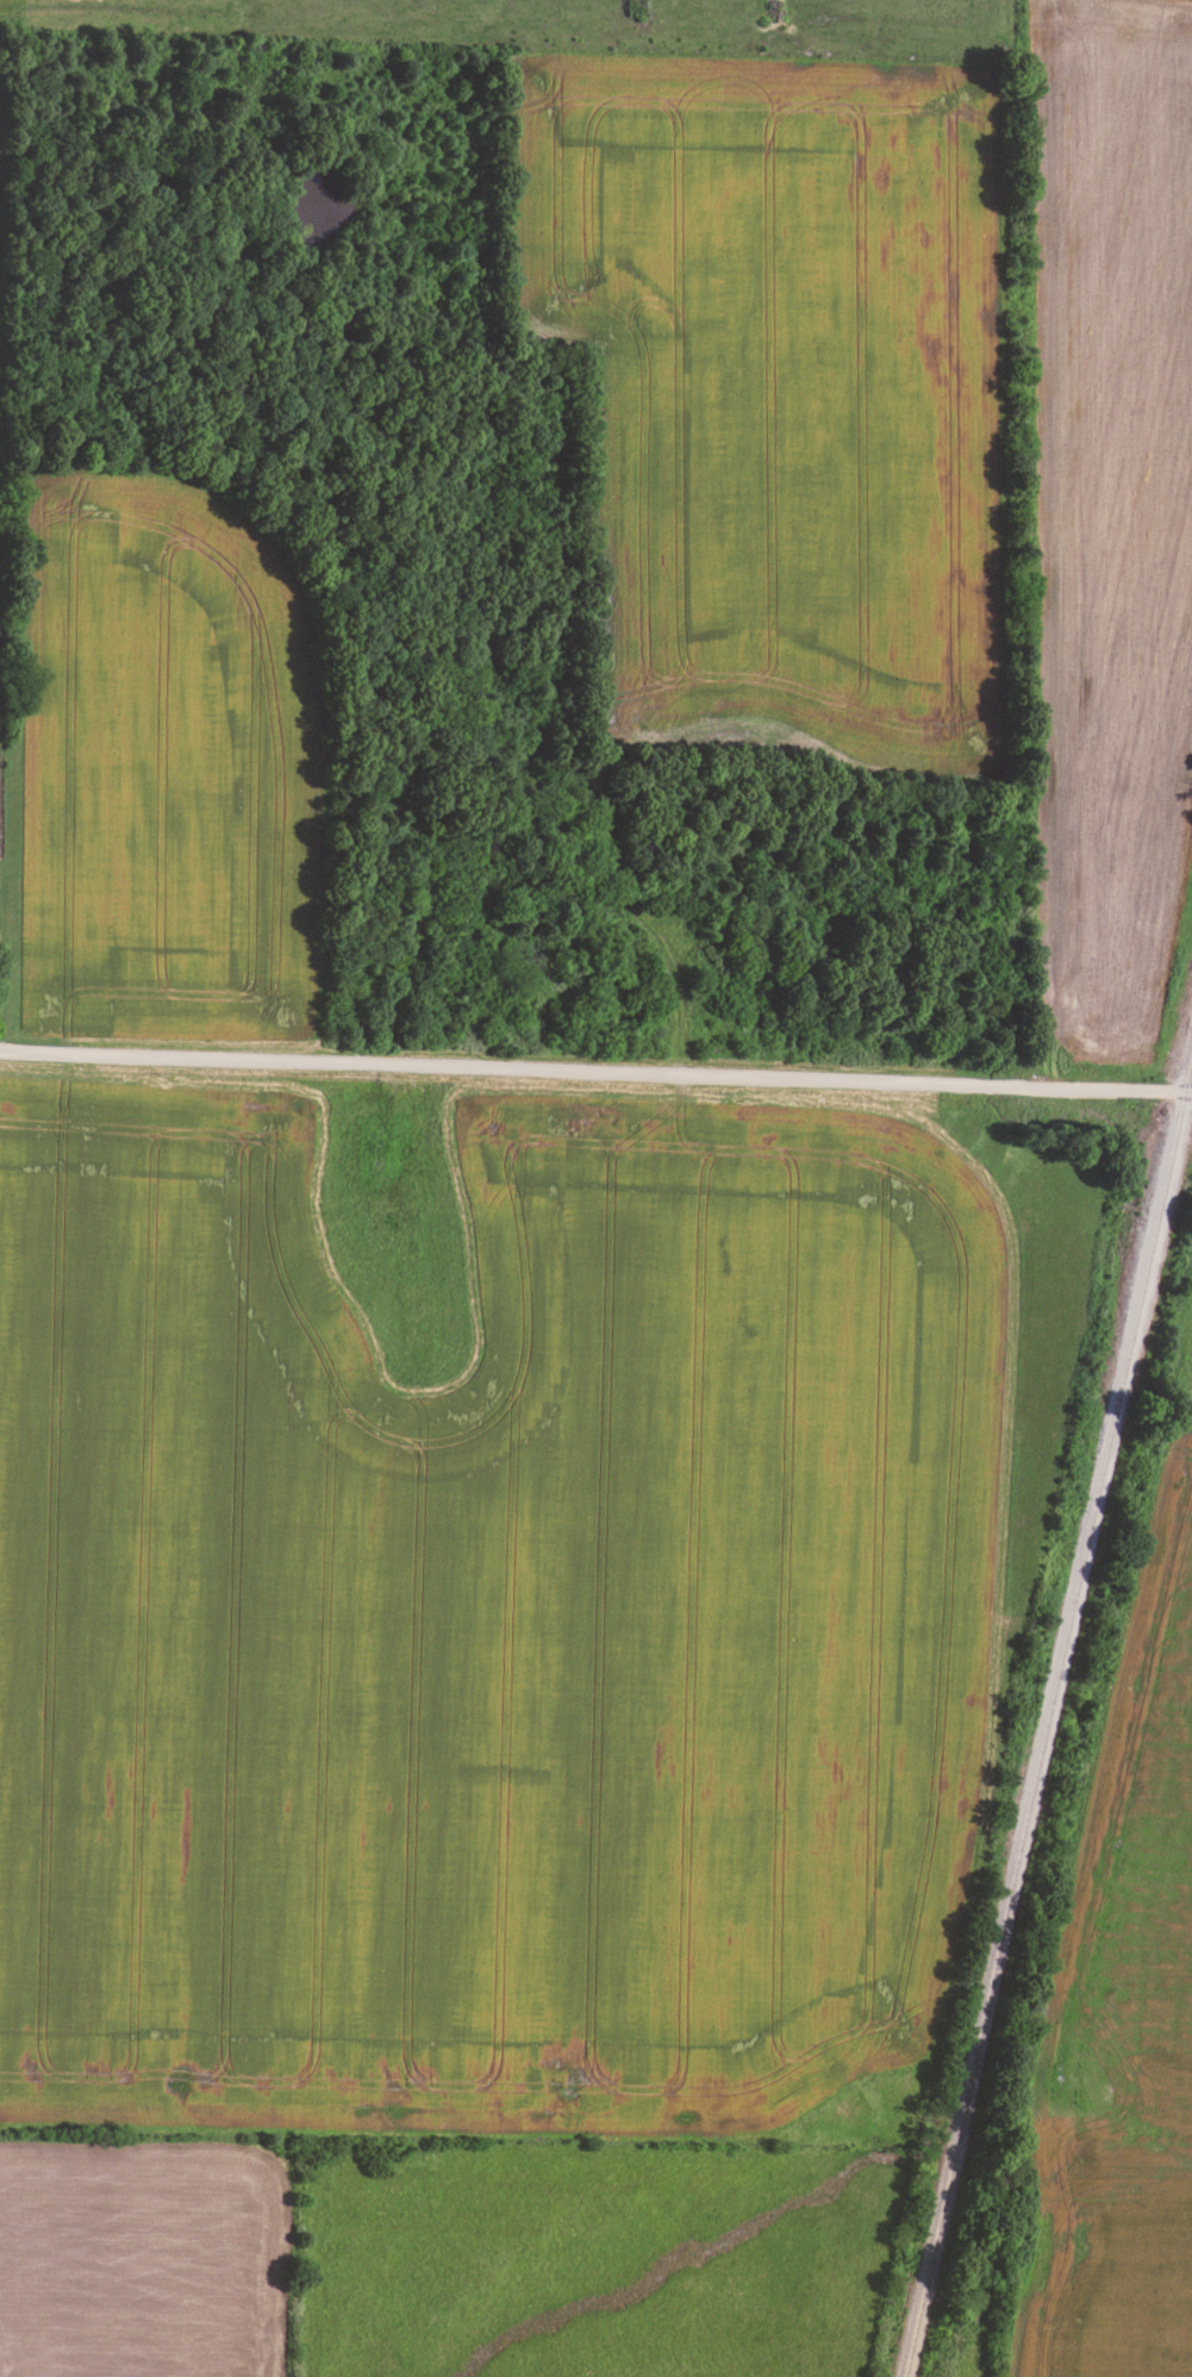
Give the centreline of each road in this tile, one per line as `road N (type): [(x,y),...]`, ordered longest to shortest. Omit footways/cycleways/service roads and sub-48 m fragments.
road 1 (residential): [(1191,1092),(0,1055)]

